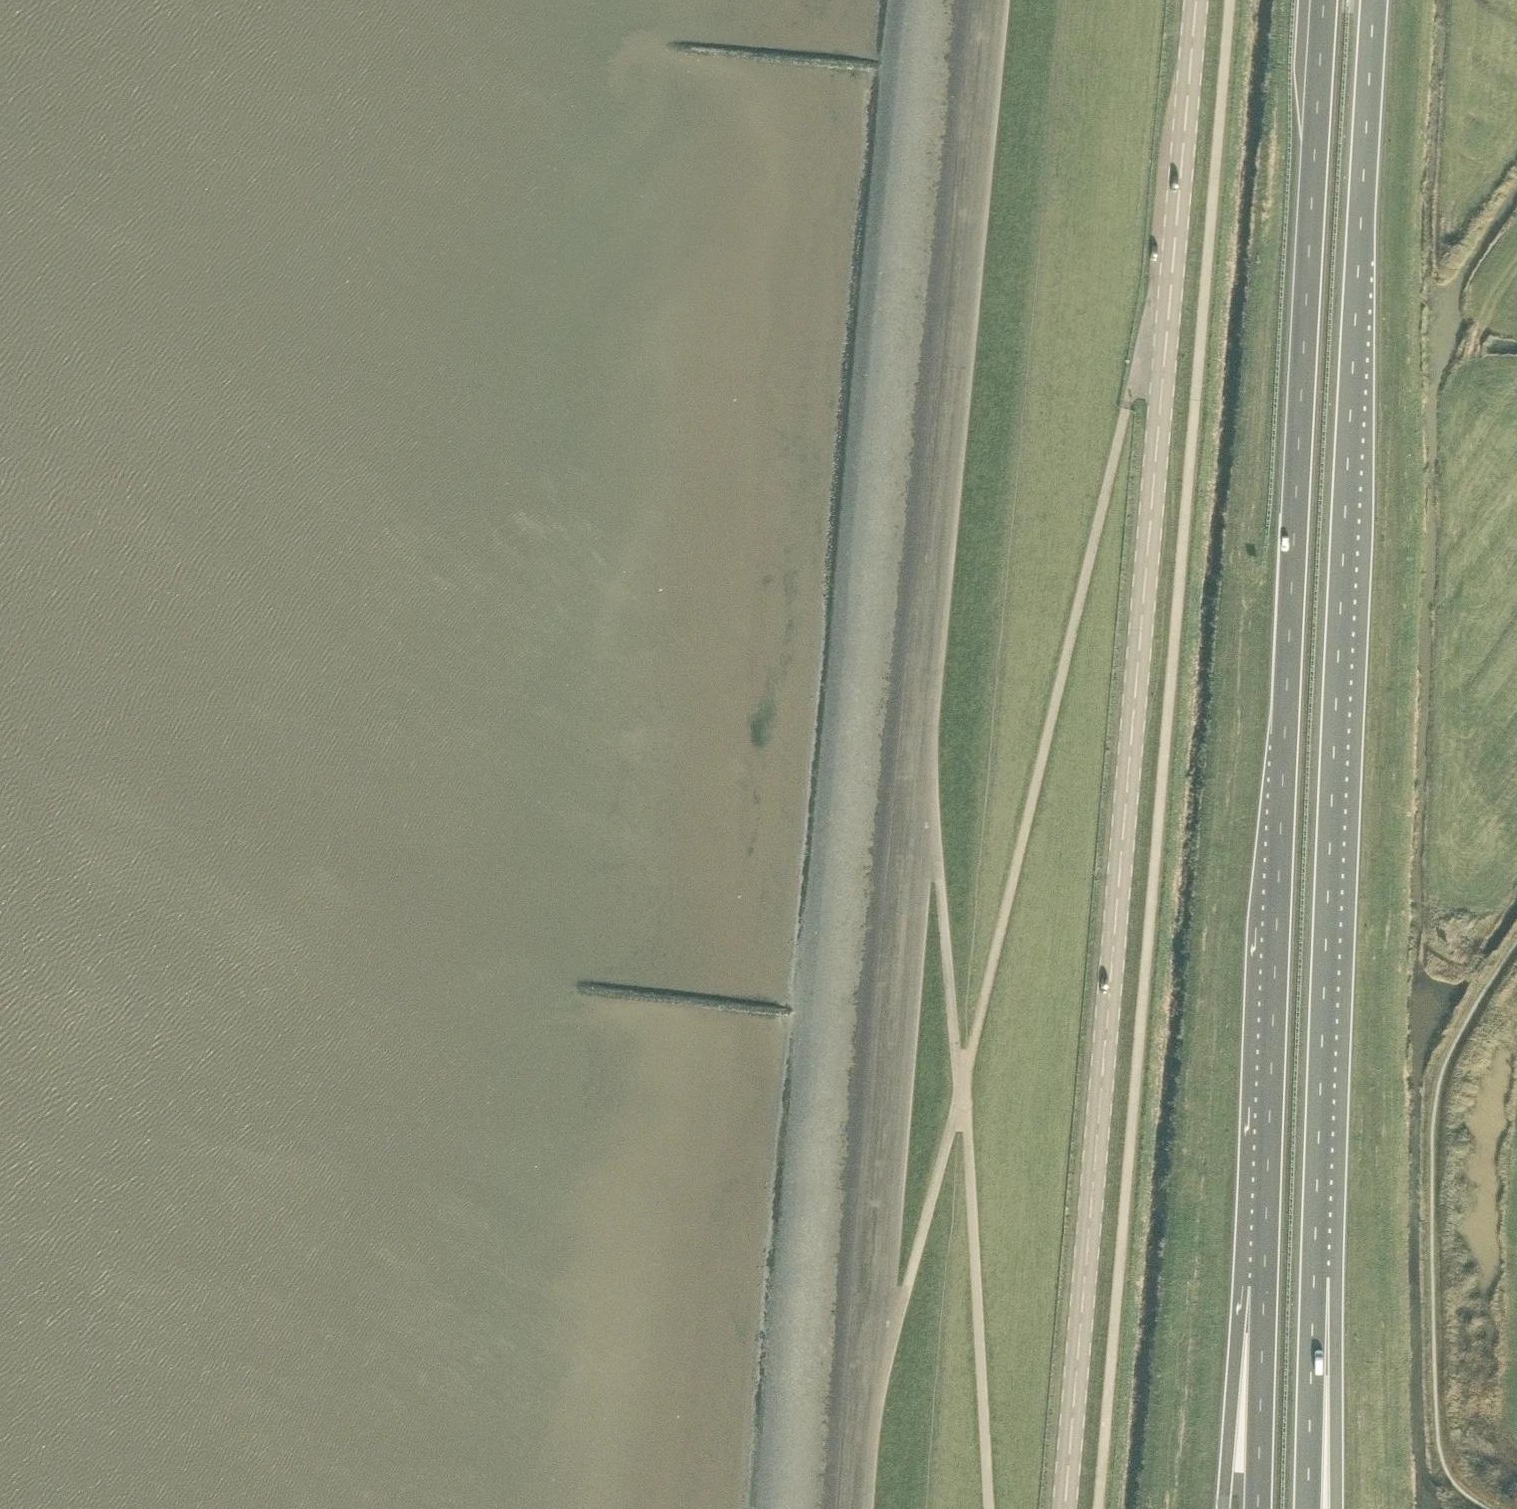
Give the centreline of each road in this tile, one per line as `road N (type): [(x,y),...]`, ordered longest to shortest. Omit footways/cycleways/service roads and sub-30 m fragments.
road 1 (secondary): [(1063,1508),(1192,0)]
road 2 (trunk): [(1315,1276),(1374,0)]
road 3 (trunk): [(1323,0),(1263,1275)]
road 4 (trunk): [(1263,1275),(1237,1335),(1224,1508)]
road 5 (trunk): [(1336,1508),(1337,1373),(1315,1276)]
road 6 (trunk): [(1263,1275),(1259,1508)]
road 7 (trunk): [(1307,1508),(1315,1276)]

